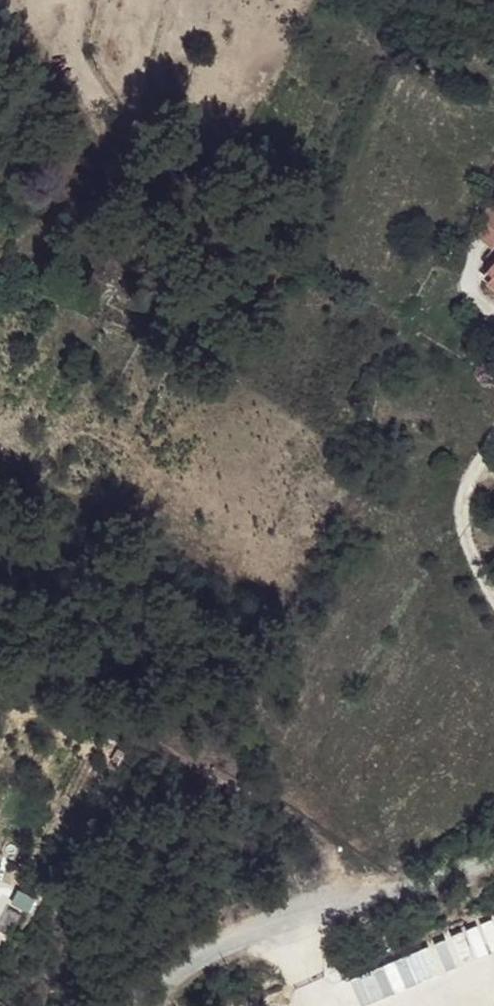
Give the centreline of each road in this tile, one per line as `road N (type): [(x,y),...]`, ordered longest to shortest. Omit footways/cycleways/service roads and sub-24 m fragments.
road 1 (unclassified): [(122,1005),(262,933),(493,842)]

